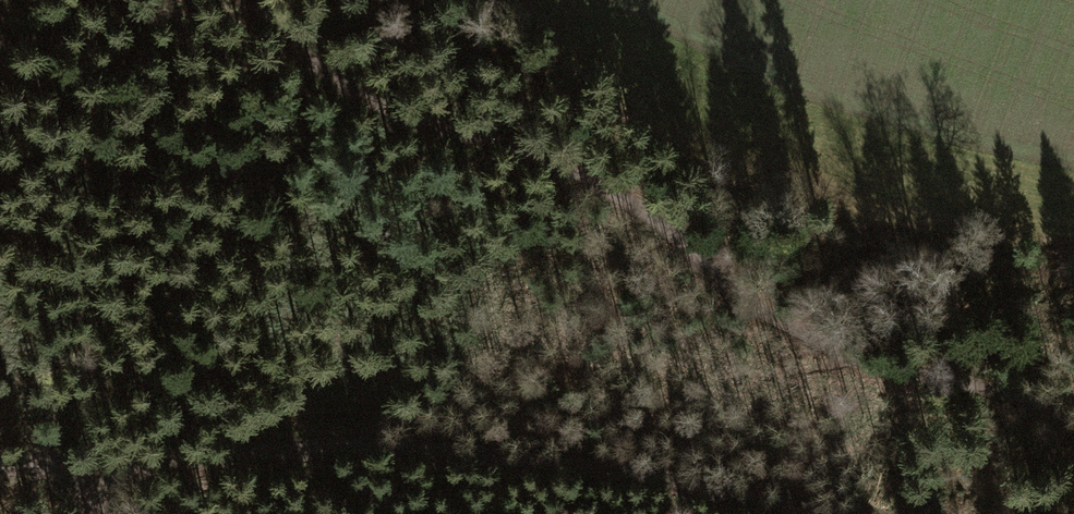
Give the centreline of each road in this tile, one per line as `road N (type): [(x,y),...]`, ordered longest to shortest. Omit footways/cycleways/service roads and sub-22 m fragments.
road 1 (track): [(247,0),(285,41),(379,108),(478,134),(646,212),(776,324),(842,356),(985,392),(1073,425)]
road 2 (track): [(89,513),(124,460),(335,446),(411,450),(769,513)]
road 3 (track): [(124,460),(0,467)]

